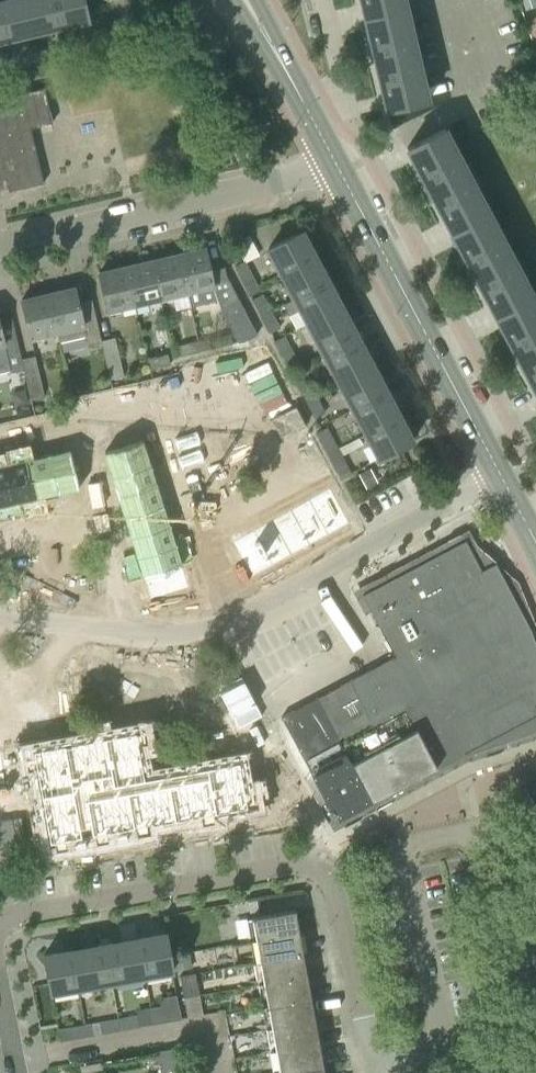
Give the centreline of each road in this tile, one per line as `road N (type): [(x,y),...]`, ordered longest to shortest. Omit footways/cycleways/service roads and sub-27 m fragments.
road 1 (residential): [(0,622),(151,634),(221,625),(501,476)]
road 2 (tertiary): [(501,476),(336,164)]
road 3 (residential): [(0,243),(336,164)]
road 4 (residential): [(0,897),(317,849)]
road 5 (residential): [(375,1064),(317,849)]
road 6 (residential): [(535,1072),(375,1064)]
road 7 (tertiary): [(336,164),(270,42)]

